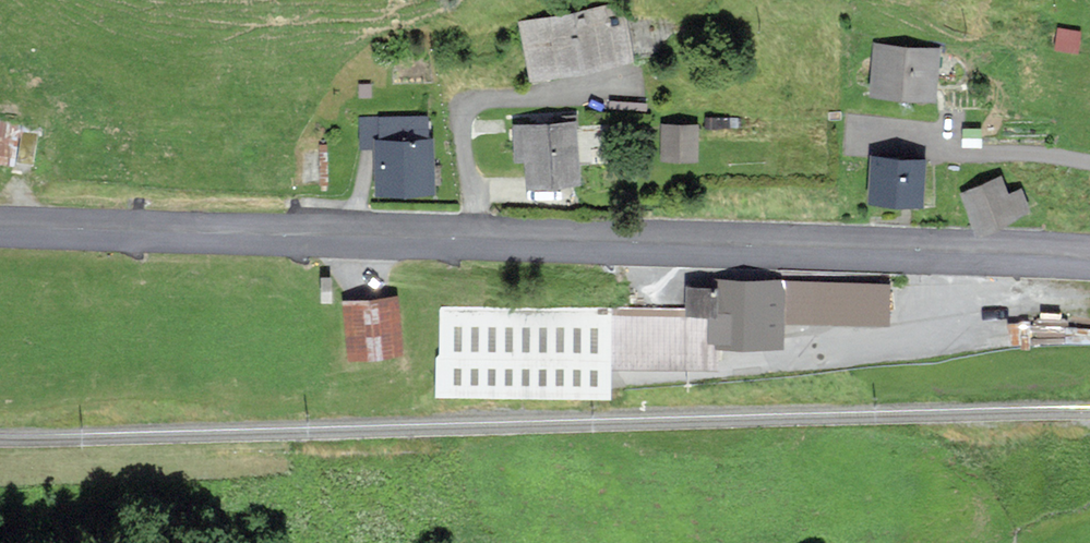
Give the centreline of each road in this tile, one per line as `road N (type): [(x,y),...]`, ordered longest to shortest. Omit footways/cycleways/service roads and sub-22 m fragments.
road 1 (secondary): [(0,230),(1089,261)]

